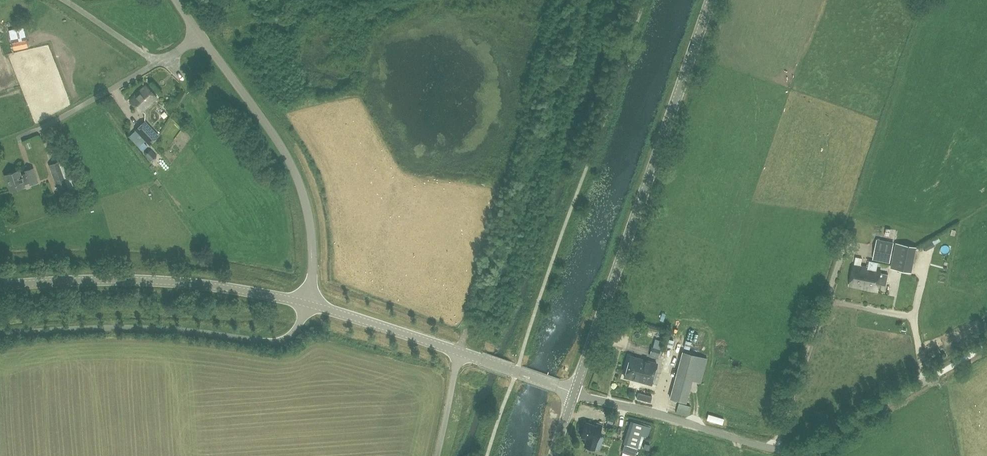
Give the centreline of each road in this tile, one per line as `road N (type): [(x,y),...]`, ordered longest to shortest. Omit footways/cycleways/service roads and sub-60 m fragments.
road 1 (tertiary): [(574,393),(710,0)]
road 2 (unclassified): [(307,303),(145,280),(0,285)]
road 3 (unclassified): [(307,303),(312,249),(298,181),(200,35)]
road 4 (unclassified): [(574,393),(307,303)]
road 5 (unclassified): [(767,446),(784,429),(828,303),(881,311)]
road 6 (unclassified): [(767,446),(574,393)]
road 7 (unclassified): [(157,62),(20,136)]

